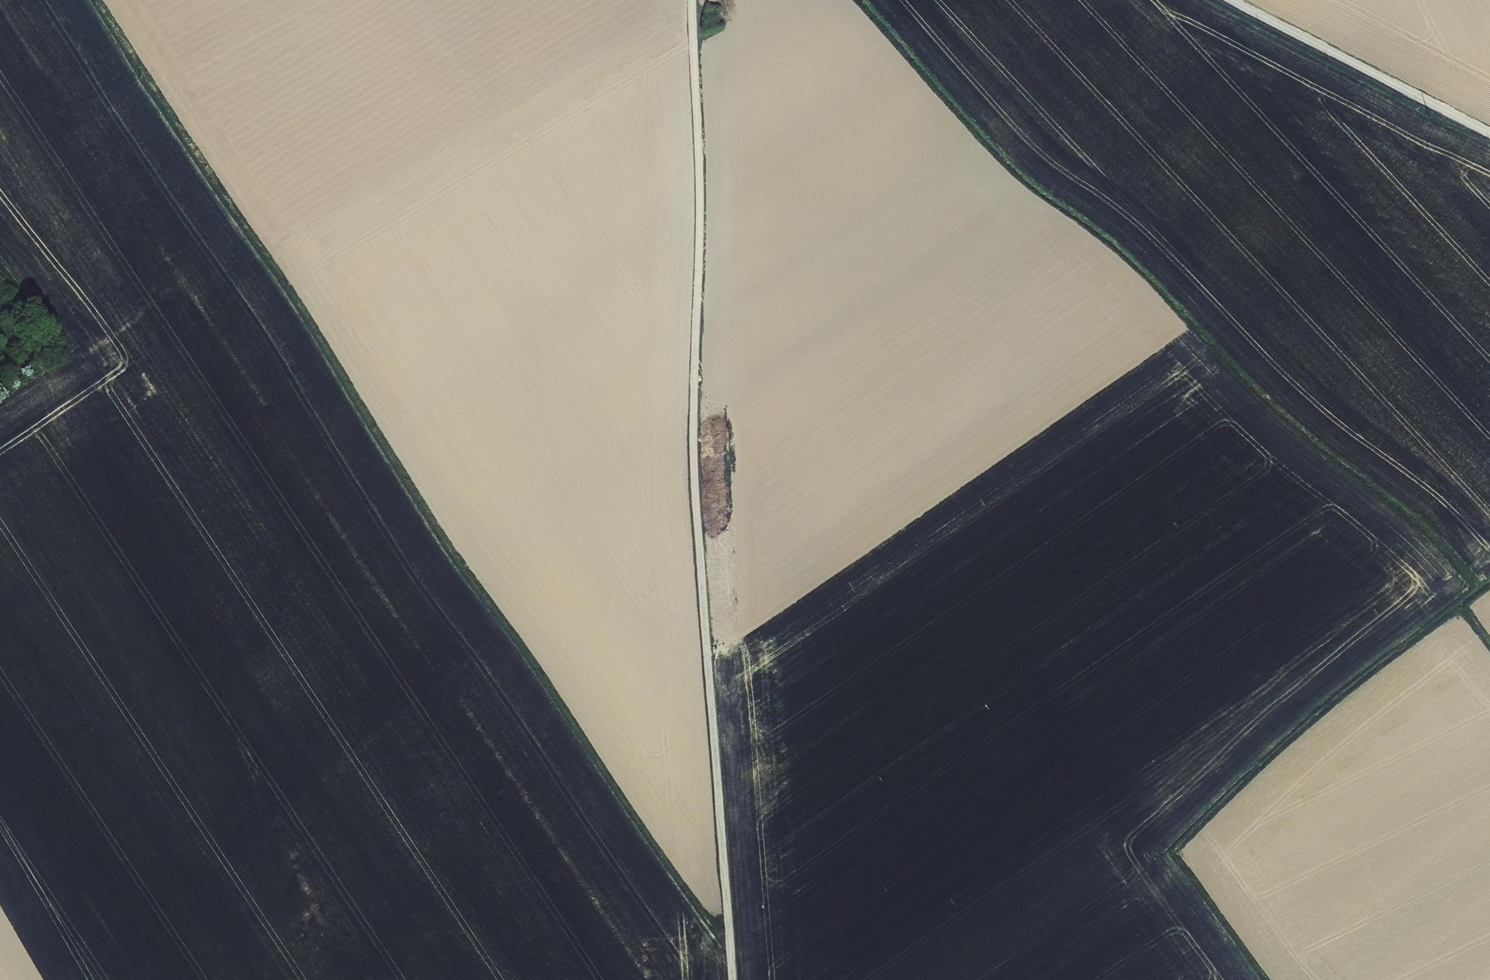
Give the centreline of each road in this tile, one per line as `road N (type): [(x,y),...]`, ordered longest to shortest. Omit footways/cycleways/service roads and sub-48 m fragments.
road 1 (unclassified): [(692,0),(699,179),(693,469),(732,979)]
road 2 (unclassified): [(1231,0),(1489,132)]

